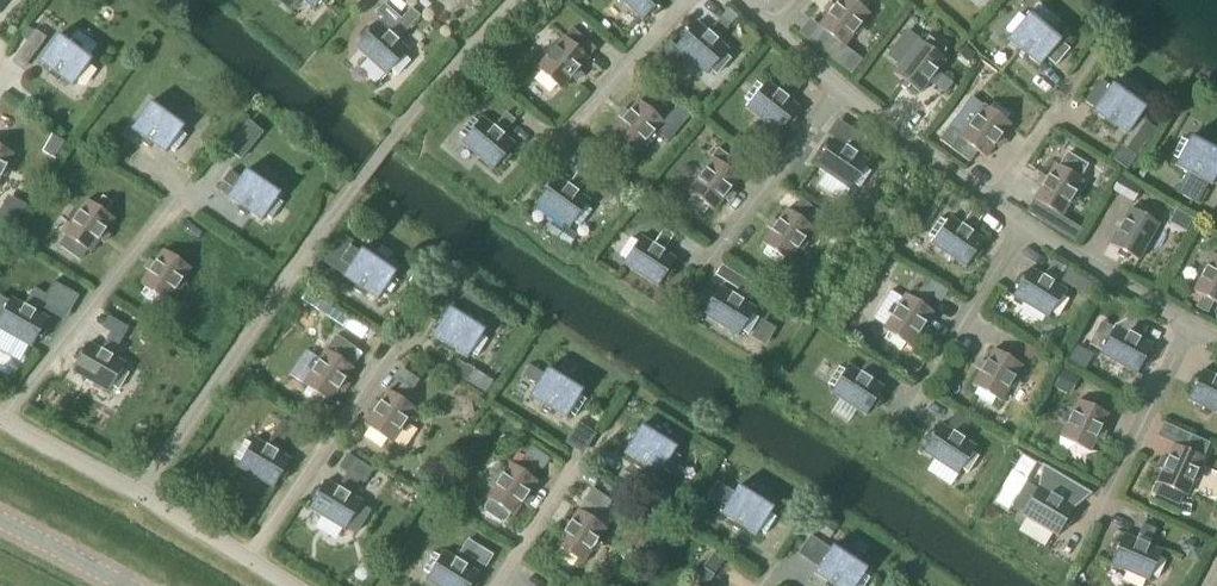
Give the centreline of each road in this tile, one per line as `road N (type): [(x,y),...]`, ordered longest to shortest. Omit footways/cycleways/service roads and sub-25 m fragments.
road 1 (residential): [(142,500),(299,252),(506,0)]
road 2 (residential): [(5,425),(169,201)]
road 3 (residential): [(249,562),(386,356)]
road 4 (residential): [(839,91),(717,248)]
road 5 (residential): [(1018,226),(1188,329)]
road 6 (residential): [(1216,218),(1181,204),(1052,111)]
road 7 (residential): [(839,91),(992,207)]
road 8 (residential): [(1018,226),(923,386)]
road 9 (residential): [(687,0),(564,130)]
road 10 (residential): [(1188,329),(1113,484)]
road 11 (residential): [(499,585),(592,447)]
road 12 (residential): [(142,500),(5,425)]
road 13 (tertiary): [(125,585),(0,521)]
road 14 (residential): [(249,562),(142,500)]

